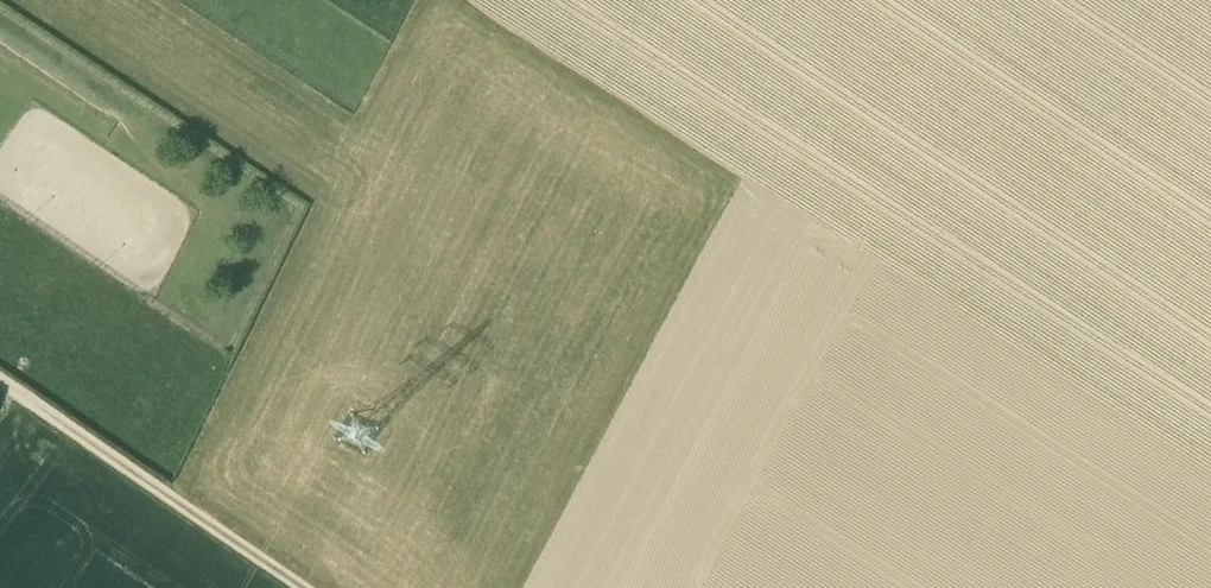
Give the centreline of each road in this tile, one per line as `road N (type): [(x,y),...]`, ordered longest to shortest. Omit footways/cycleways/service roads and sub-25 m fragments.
road 1 (track): [(0,380),(303,587)]

